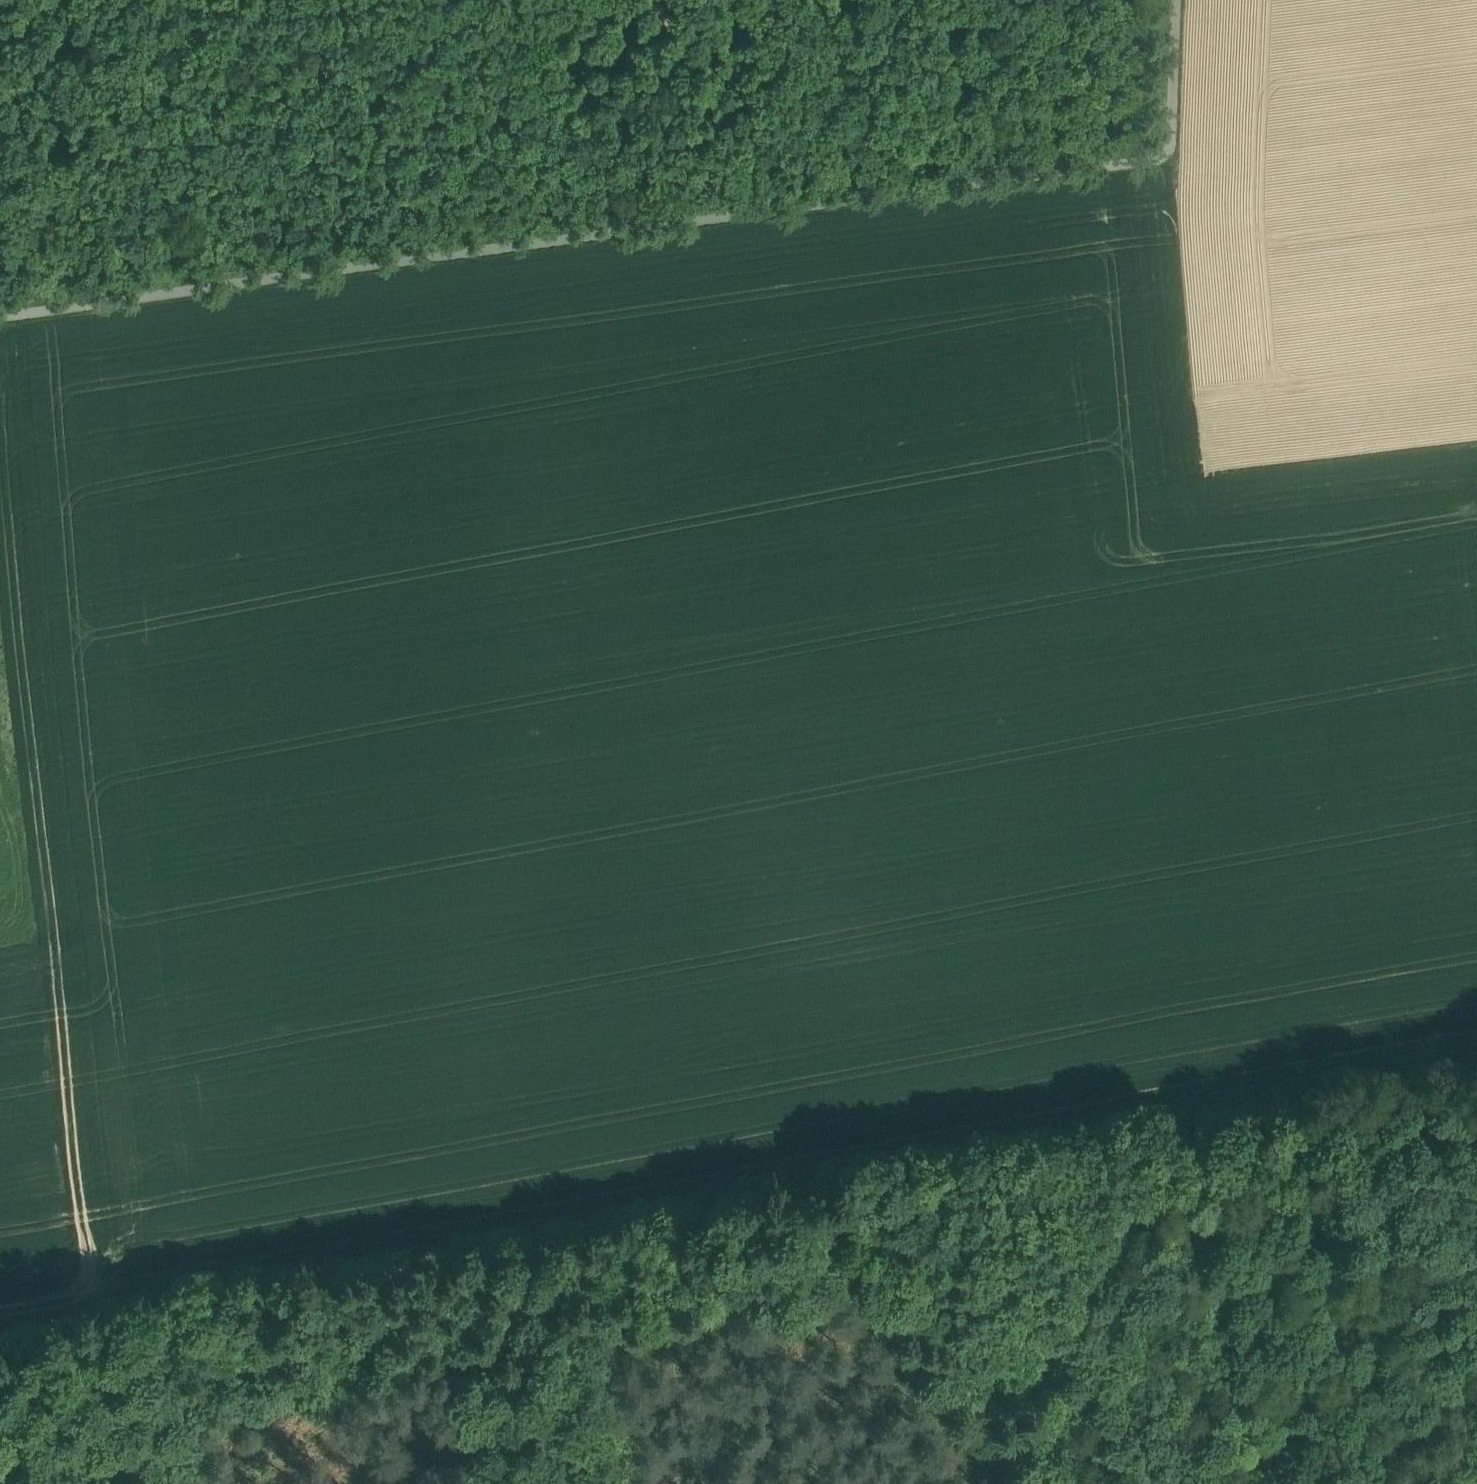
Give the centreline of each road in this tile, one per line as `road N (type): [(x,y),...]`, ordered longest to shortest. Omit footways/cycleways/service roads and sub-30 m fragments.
road 1 (track): [(1476,1037),(0,1314)]
road 2 (track): [(0,163),(173,160),(309,110),(434,87),(491,91),(587,120),(753,115),(884,0)]
road 3 (track): [(55,161),(58,219),(31,310)]

